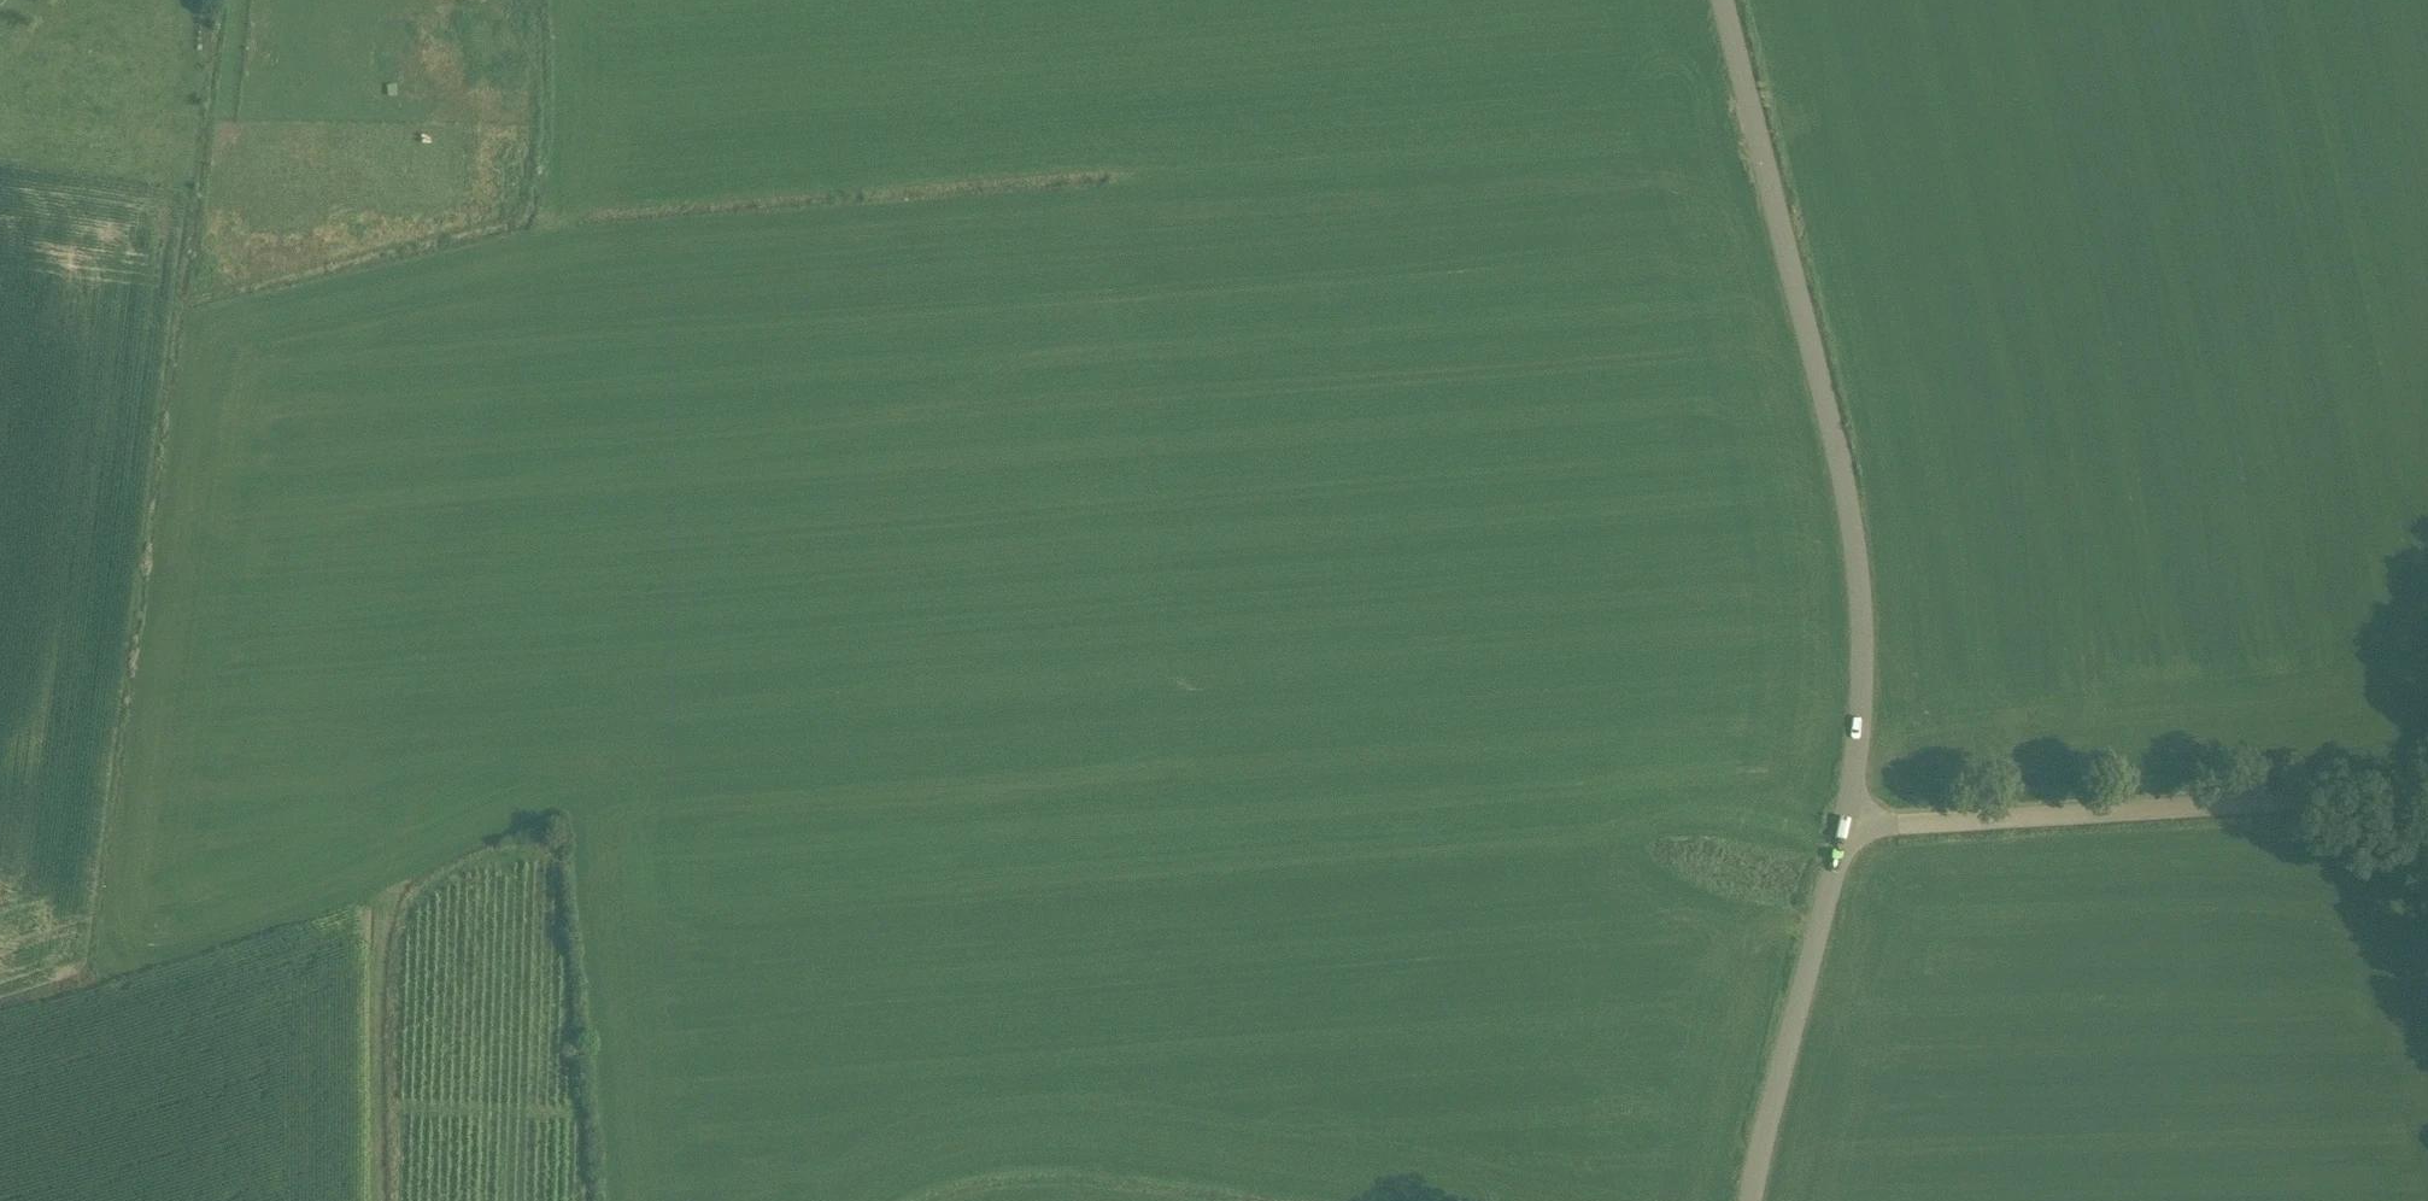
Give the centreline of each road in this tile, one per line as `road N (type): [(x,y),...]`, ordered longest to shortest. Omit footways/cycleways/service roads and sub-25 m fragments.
road 1 (unclassified): [(1847,828),(1865,673),(1858,561),(1722,0)]
road 2 (unclassified): [(1847,828),(2427,796)]
road 3 (unclassified): [(1751,1200),(1847,828)]

